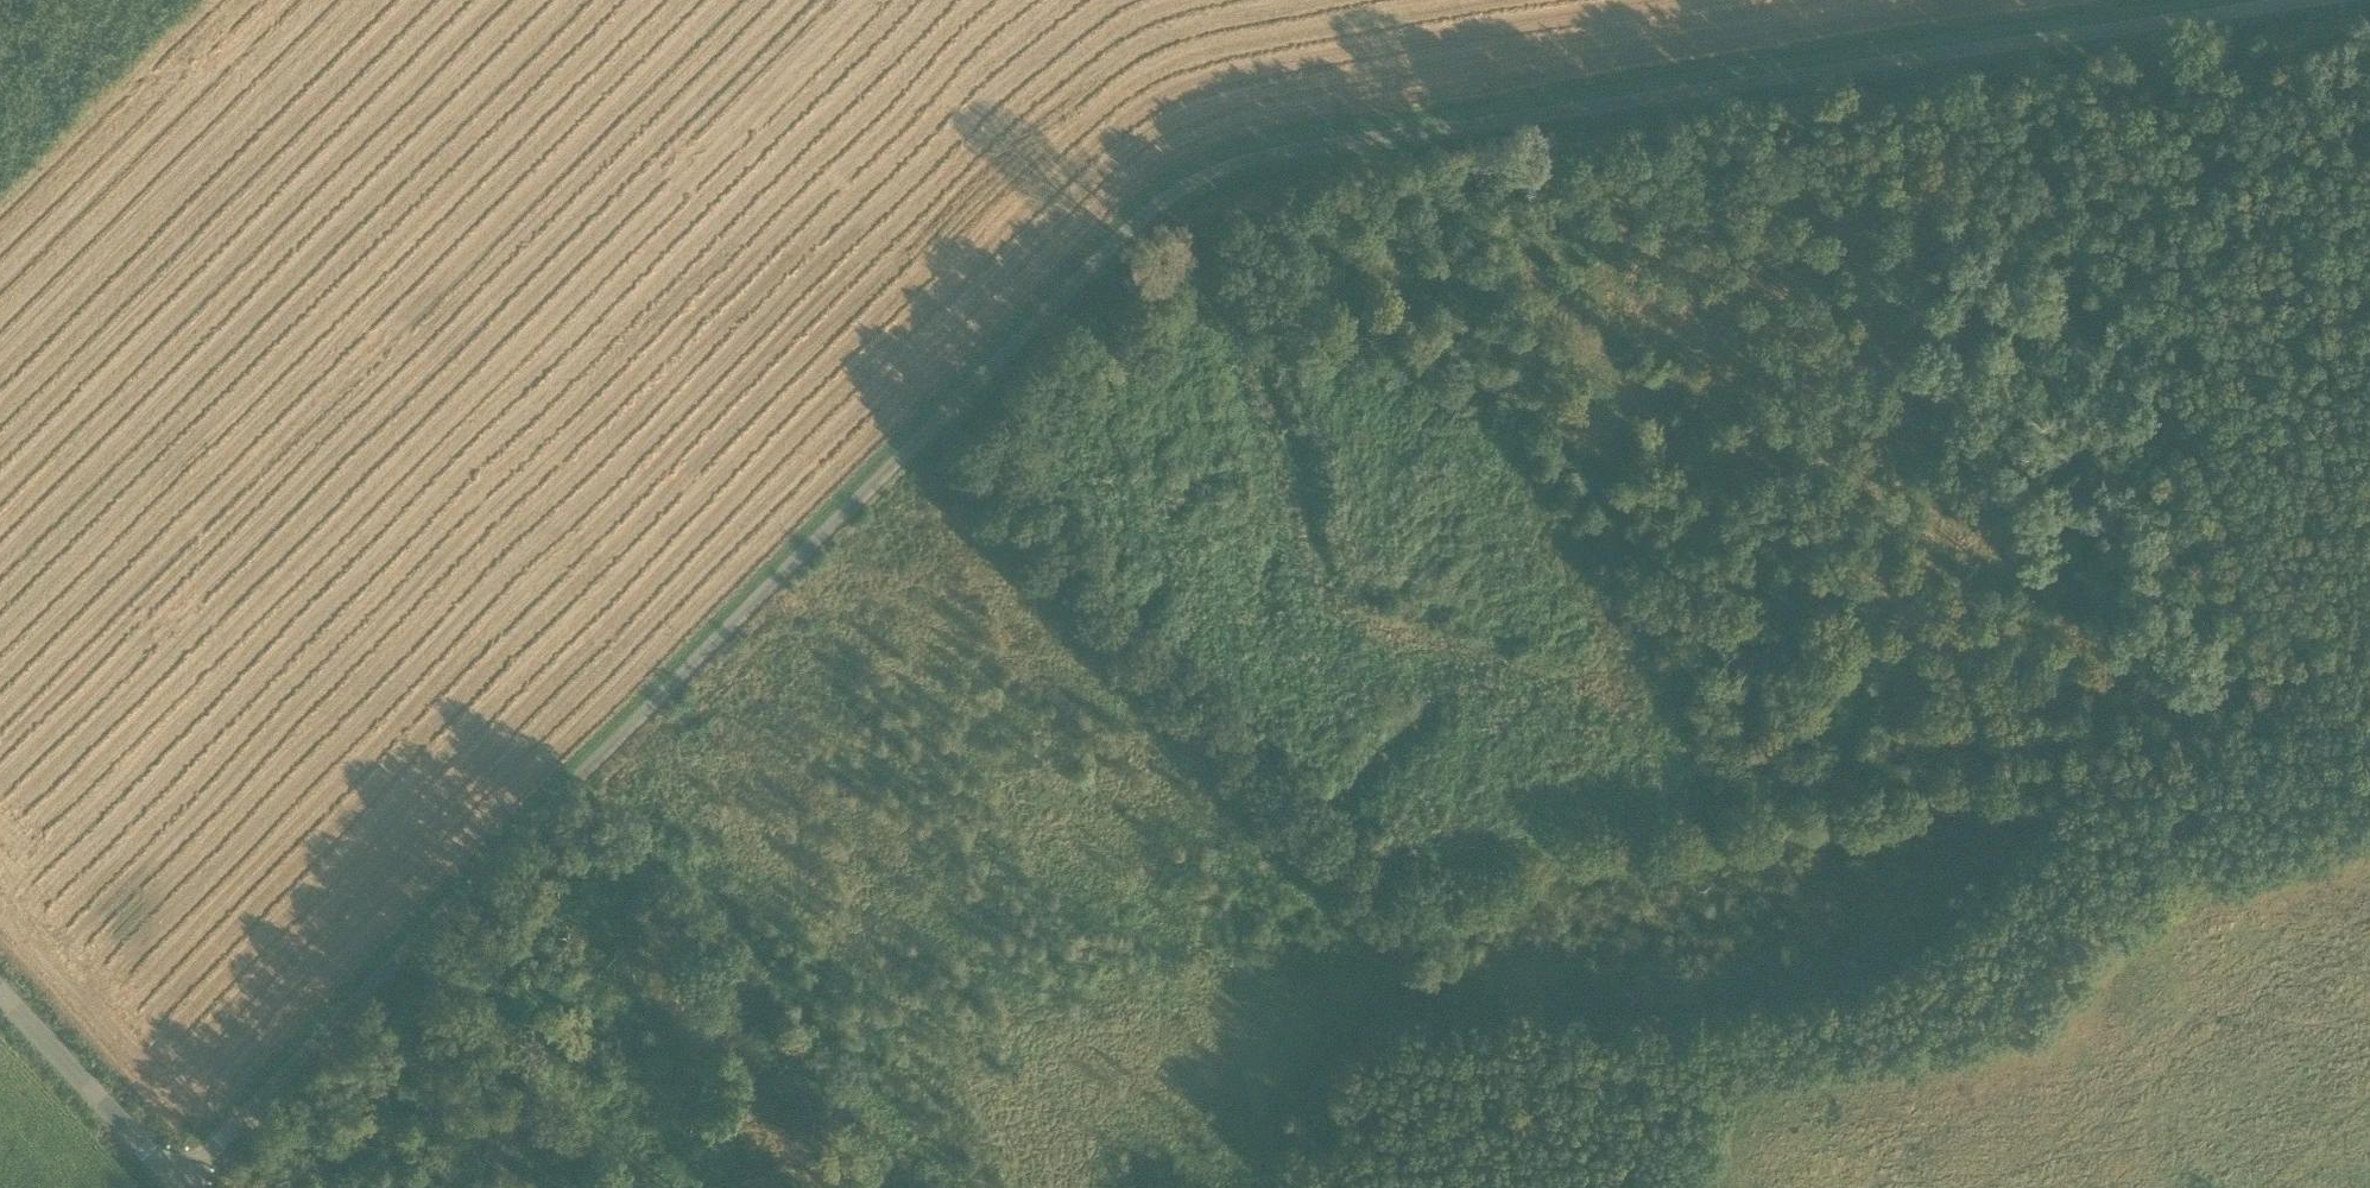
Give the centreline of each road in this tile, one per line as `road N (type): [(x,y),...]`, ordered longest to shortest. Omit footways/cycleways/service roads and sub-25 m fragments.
road 1 (unclassified): [(166,1180),(1166,197),(1240,164),(1362,139),(2298,0)]
road 2 (unclassified): [(166,1180),(0,999)]

